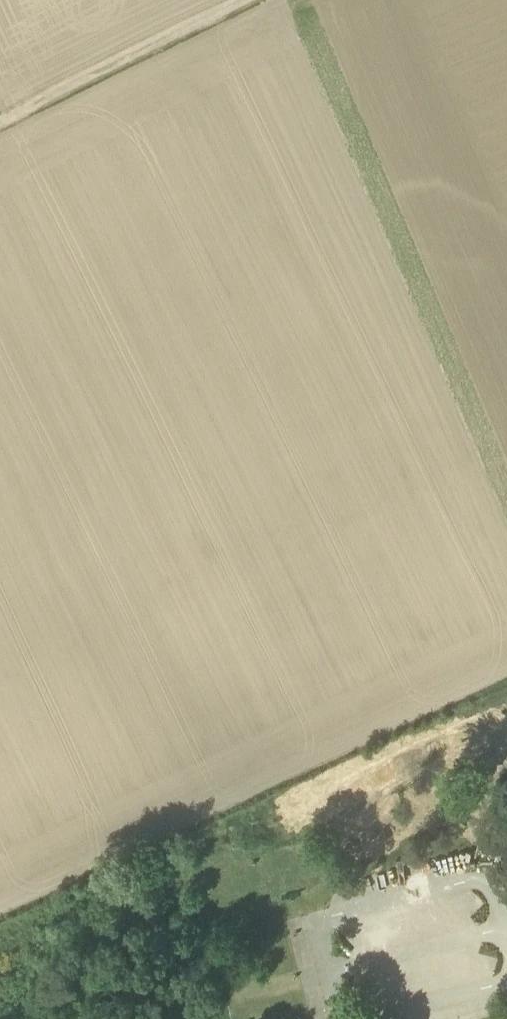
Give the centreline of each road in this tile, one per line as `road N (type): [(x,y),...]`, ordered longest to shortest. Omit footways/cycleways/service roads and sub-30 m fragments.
road 1 (track): [(244,0),(0,120)]

